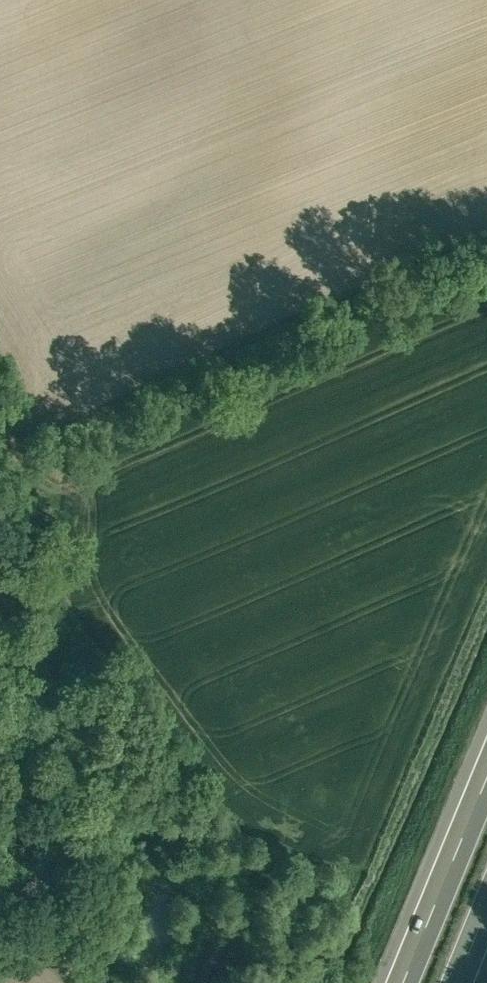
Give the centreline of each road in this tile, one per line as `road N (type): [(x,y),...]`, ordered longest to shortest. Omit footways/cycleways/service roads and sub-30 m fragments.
road 1 (motorway): [(486,743),(387,982)]

